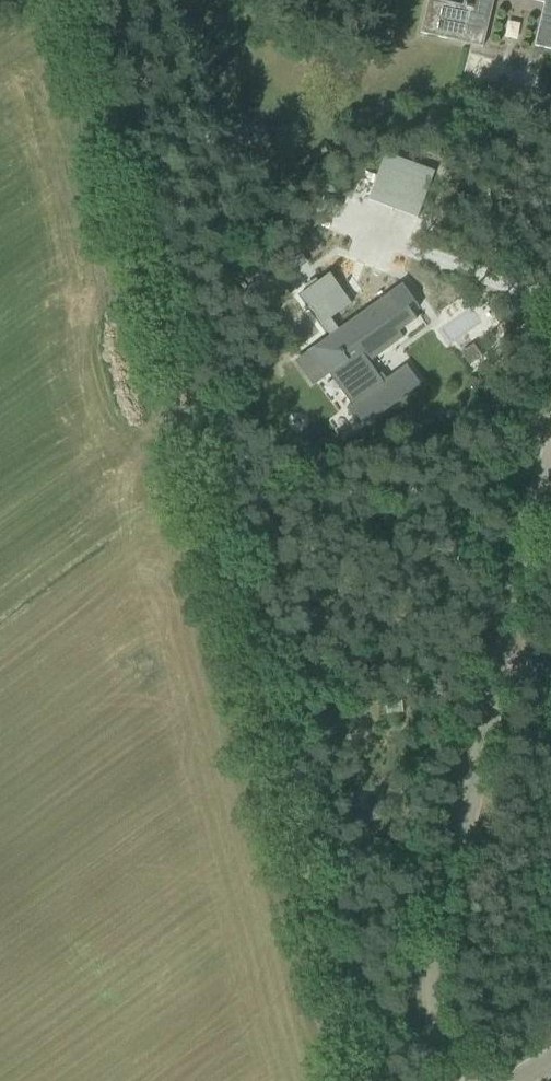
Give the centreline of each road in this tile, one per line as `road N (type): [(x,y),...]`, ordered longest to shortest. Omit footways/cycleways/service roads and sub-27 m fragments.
road 1 (track): [(80,0),(359,1080)]
road 2 (unclassified): [(451,1080),(436,1010),(437,933),(550,422)]

